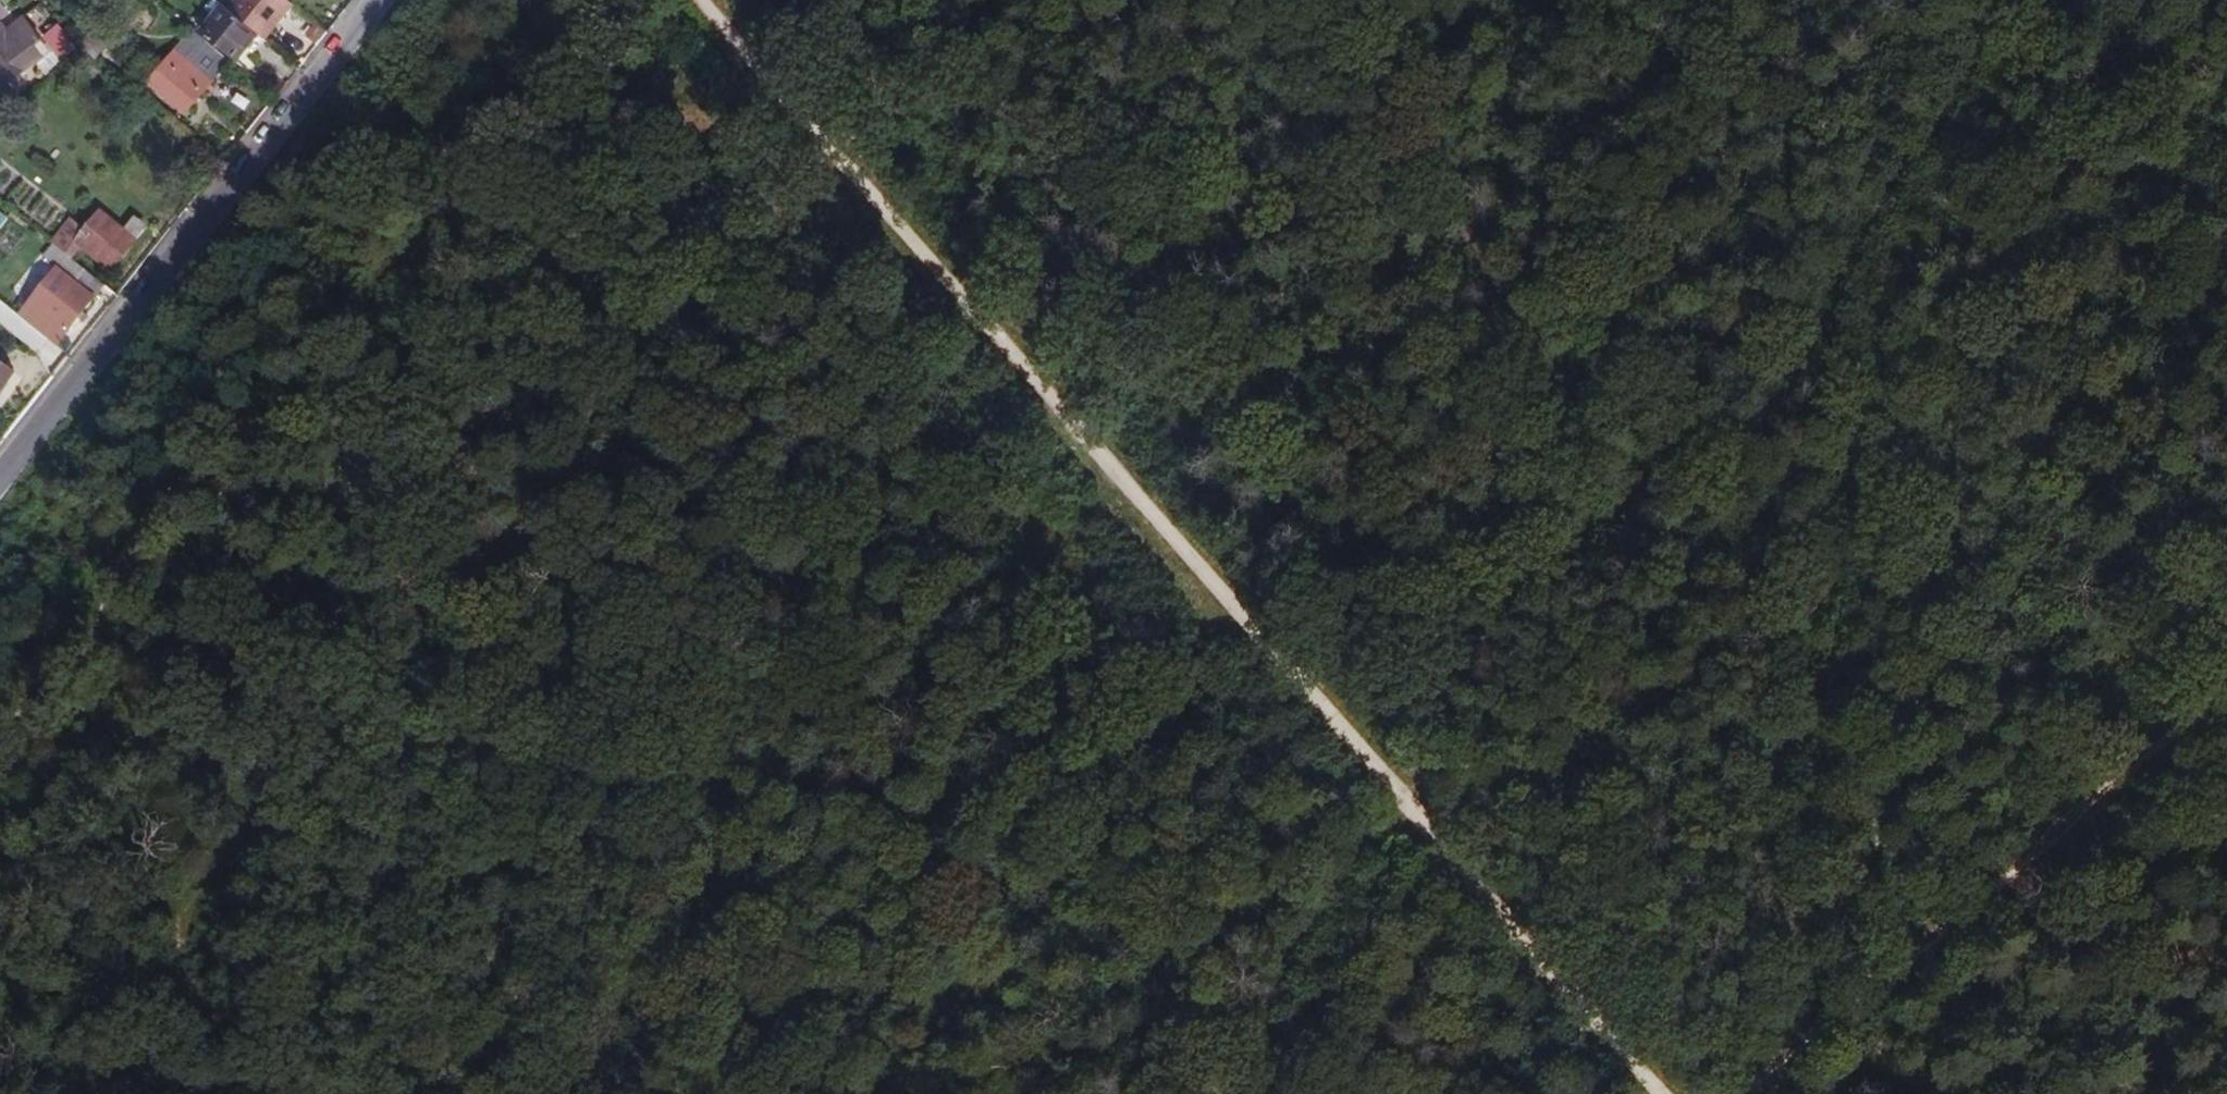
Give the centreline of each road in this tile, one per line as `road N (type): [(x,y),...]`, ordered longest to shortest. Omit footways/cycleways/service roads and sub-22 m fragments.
road 1 (track): [(1412,809),(698,0)]
road 2 (track): [(2226,690),(1743,1093)]
road 3 (residential): [(377,0),(0,476)]
road 4 (track): [(1656,1093),(1412,809)]

